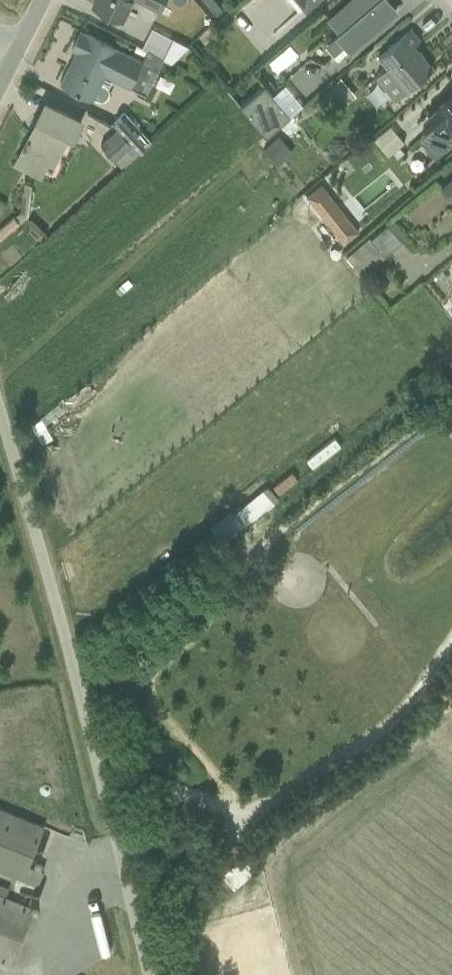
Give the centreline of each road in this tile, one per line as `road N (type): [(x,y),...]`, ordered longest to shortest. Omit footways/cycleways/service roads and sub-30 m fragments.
road 1 (unclassified): [(156,974),(0,412)]

